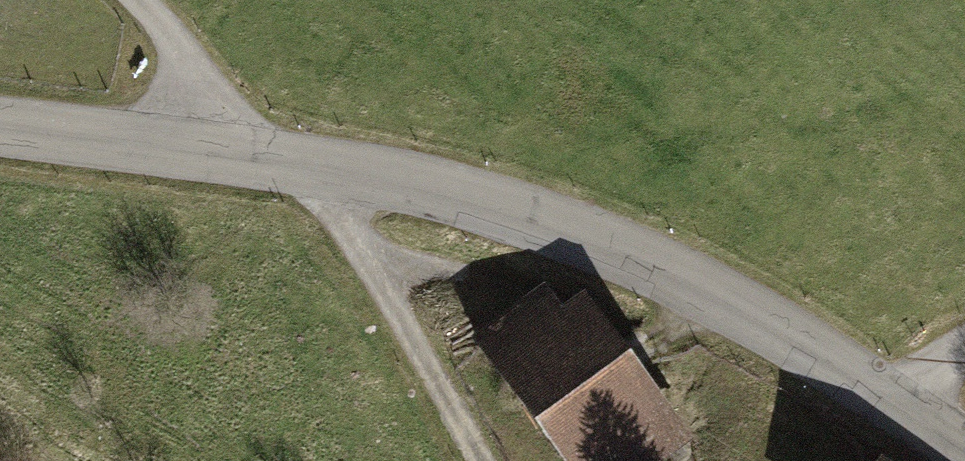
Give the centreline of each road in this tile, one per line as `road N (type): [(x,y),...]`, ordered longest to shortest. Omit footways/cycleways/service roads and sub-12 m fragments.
road 1 (unclassified): [(964,453),(736,304),(531,214),(381,177),(0,126)]
road 2 (track): [(484,460),(309,165)]

